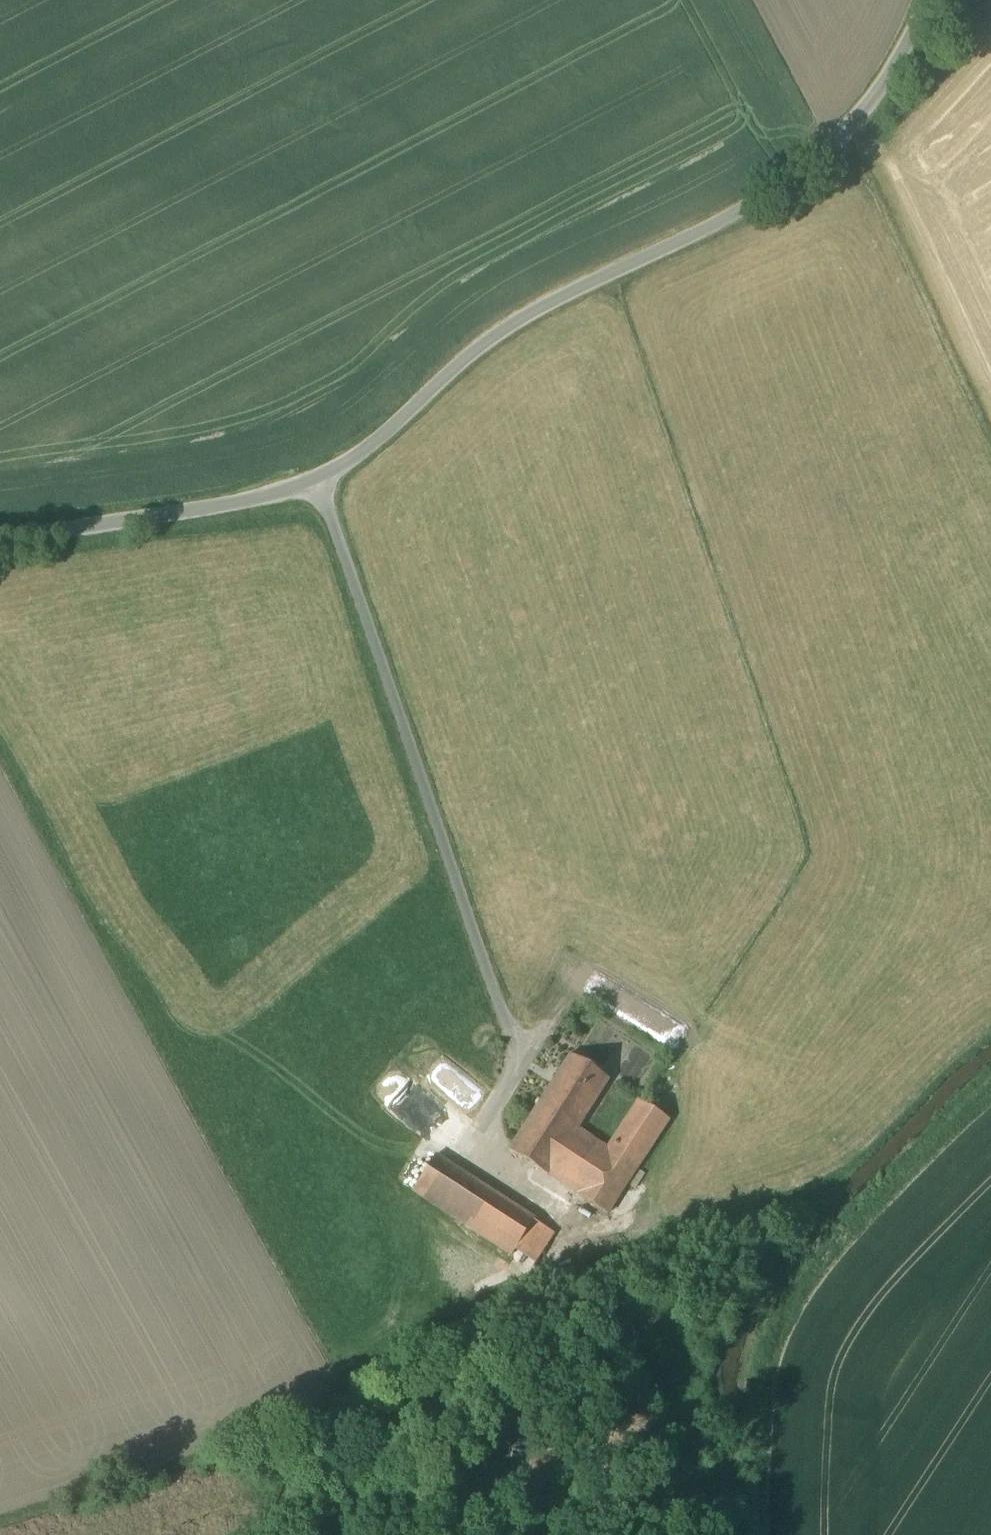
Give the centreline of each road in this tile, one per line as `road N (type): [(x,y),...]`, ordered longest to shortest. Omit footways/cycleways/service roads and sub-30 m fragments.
road 1 (unclassified): [(922,0),(868,90),(814,149),(756,191),(584,272),(473,338),(399,429),(343,465),(276,493),(146,521),(0,539)]

